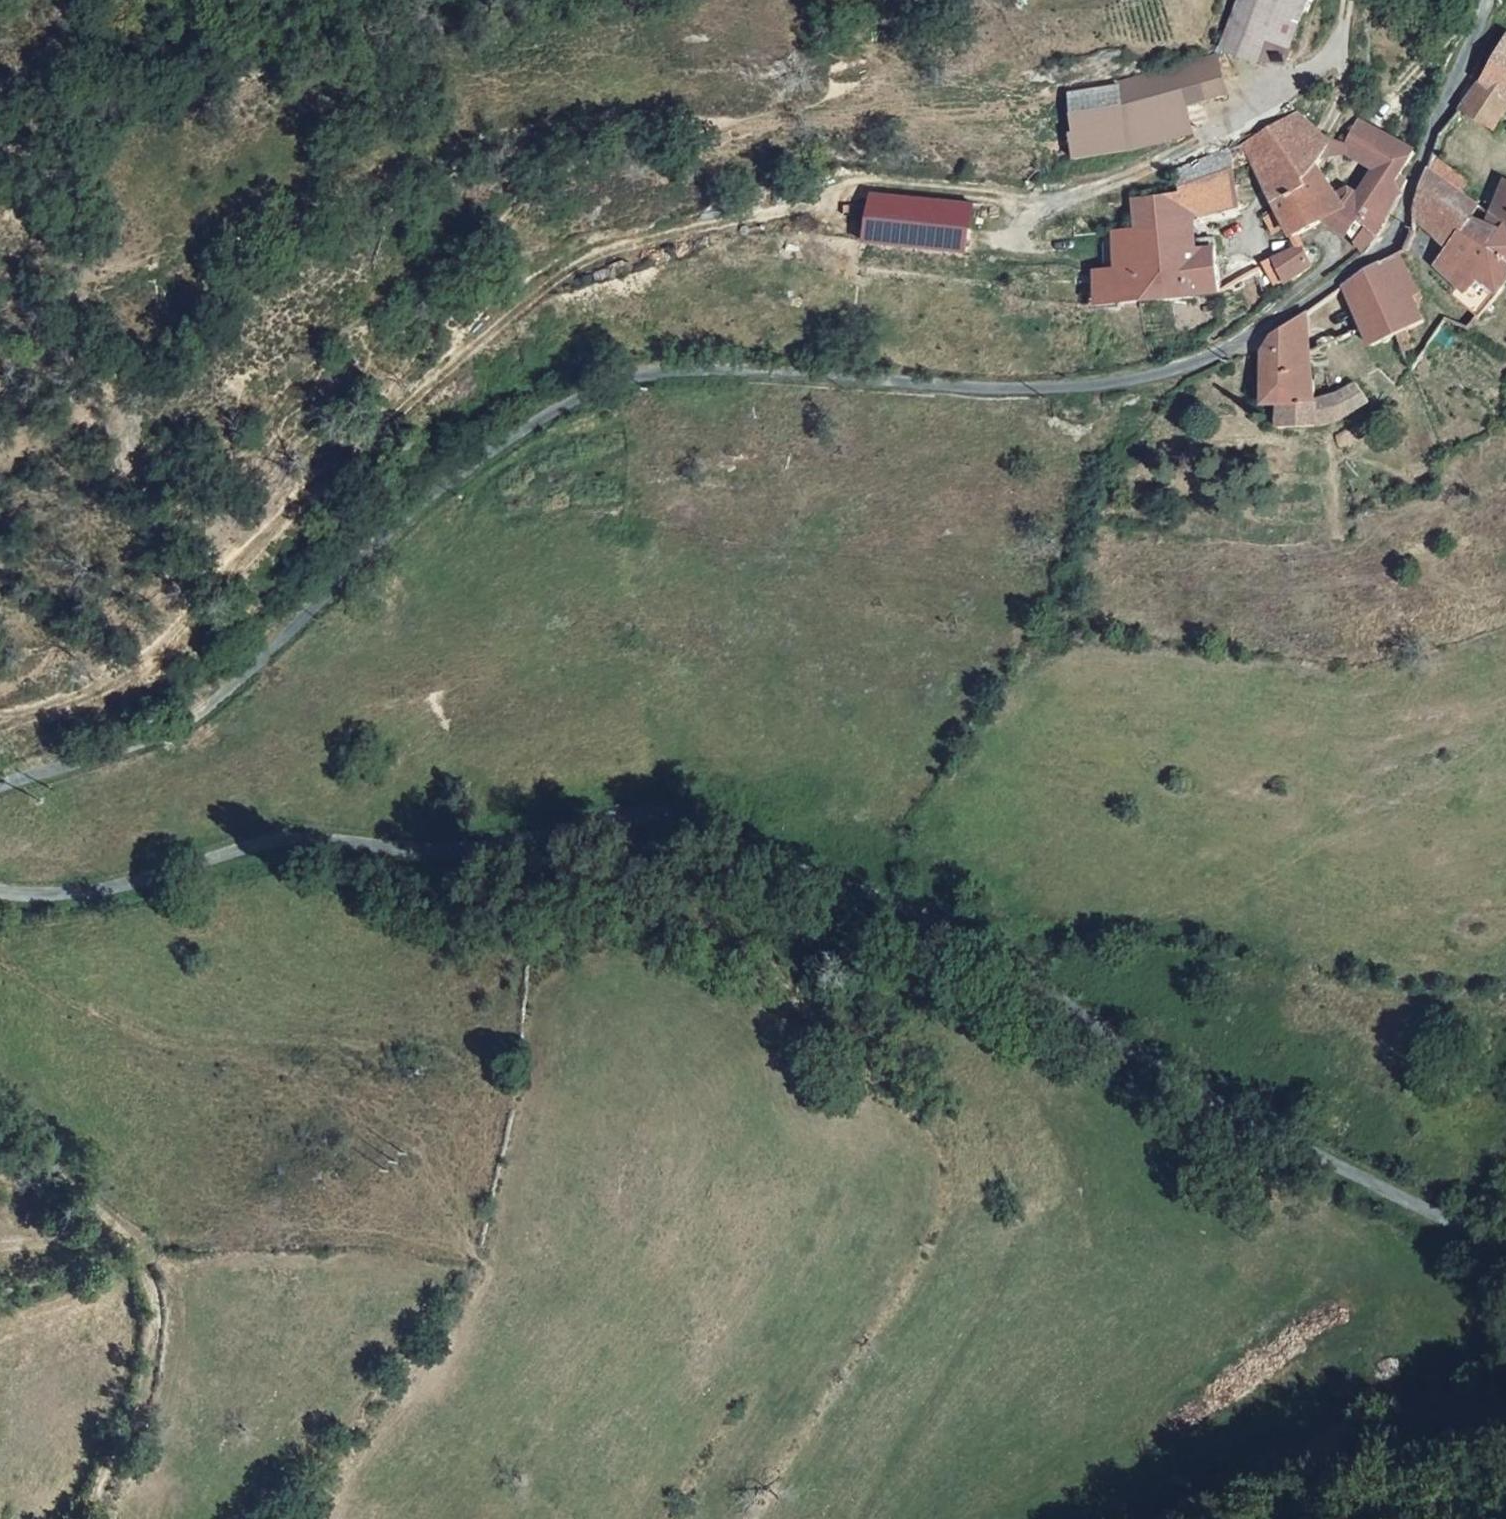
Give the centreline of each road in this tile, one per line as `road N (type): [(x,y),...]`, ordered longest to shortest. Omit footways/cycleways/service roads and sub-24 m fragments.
road 1 (unclassified): [(1488,0),(1365,244),(1178,368),(1076,386),(986,389),(687,367),(600,385),(537,415),(426,493),(254,674),(204,715),(150,746),(0,792)]
road 2 (unclassified): [(0,897),(59,898),(312,838),(440,849),(649,818),(718,831),(939,918),(1148,1058),(1346,1170),(1505,1246)]
road 3 (track): [(92,1518),(137,1411),(158,1305),(139,1252),(112,1218),(33,1155),(0,1114)]

